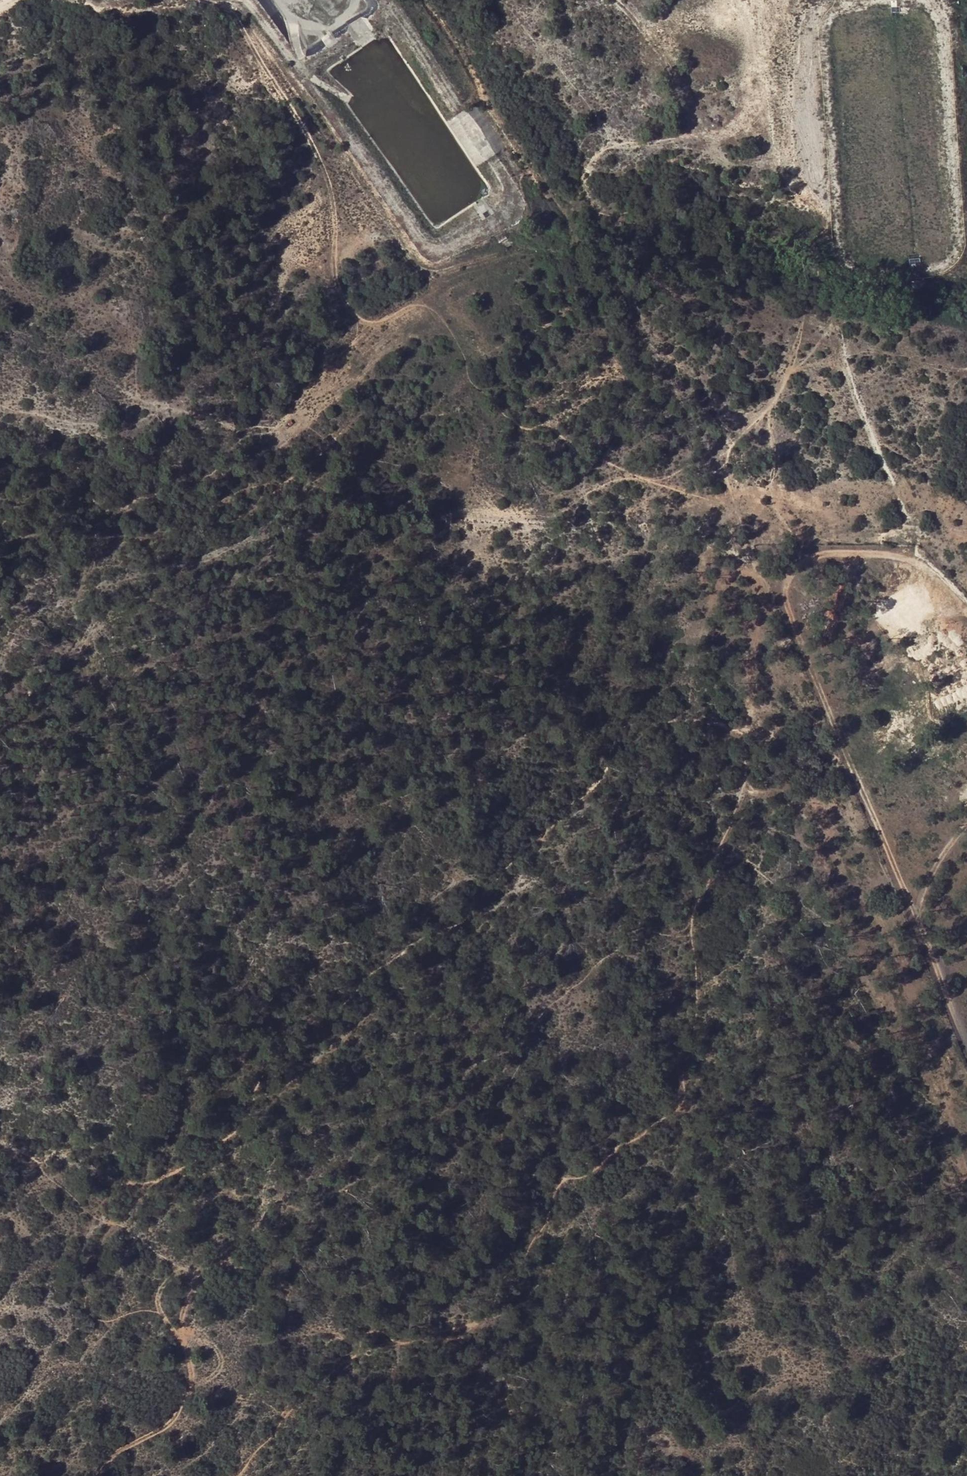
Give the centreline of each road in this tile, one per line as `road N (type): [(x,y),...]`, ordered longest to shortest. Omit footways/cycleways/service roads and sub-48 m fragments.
road 1 (track): [(99,1475),(166,1436),(180,1418),(175,1332)]
road 2 (track): [(244,0),(304,72),(344,97)]

